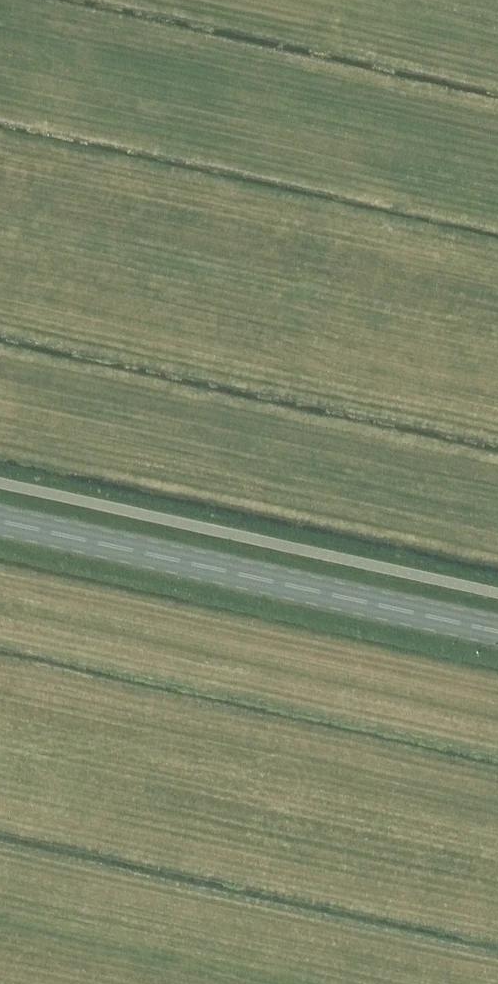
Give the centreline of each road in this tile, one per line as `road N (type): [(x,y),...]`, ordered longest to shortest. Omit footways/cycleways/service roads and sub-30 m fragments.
road 1 (secondary): [(497,632),(0,521)]

